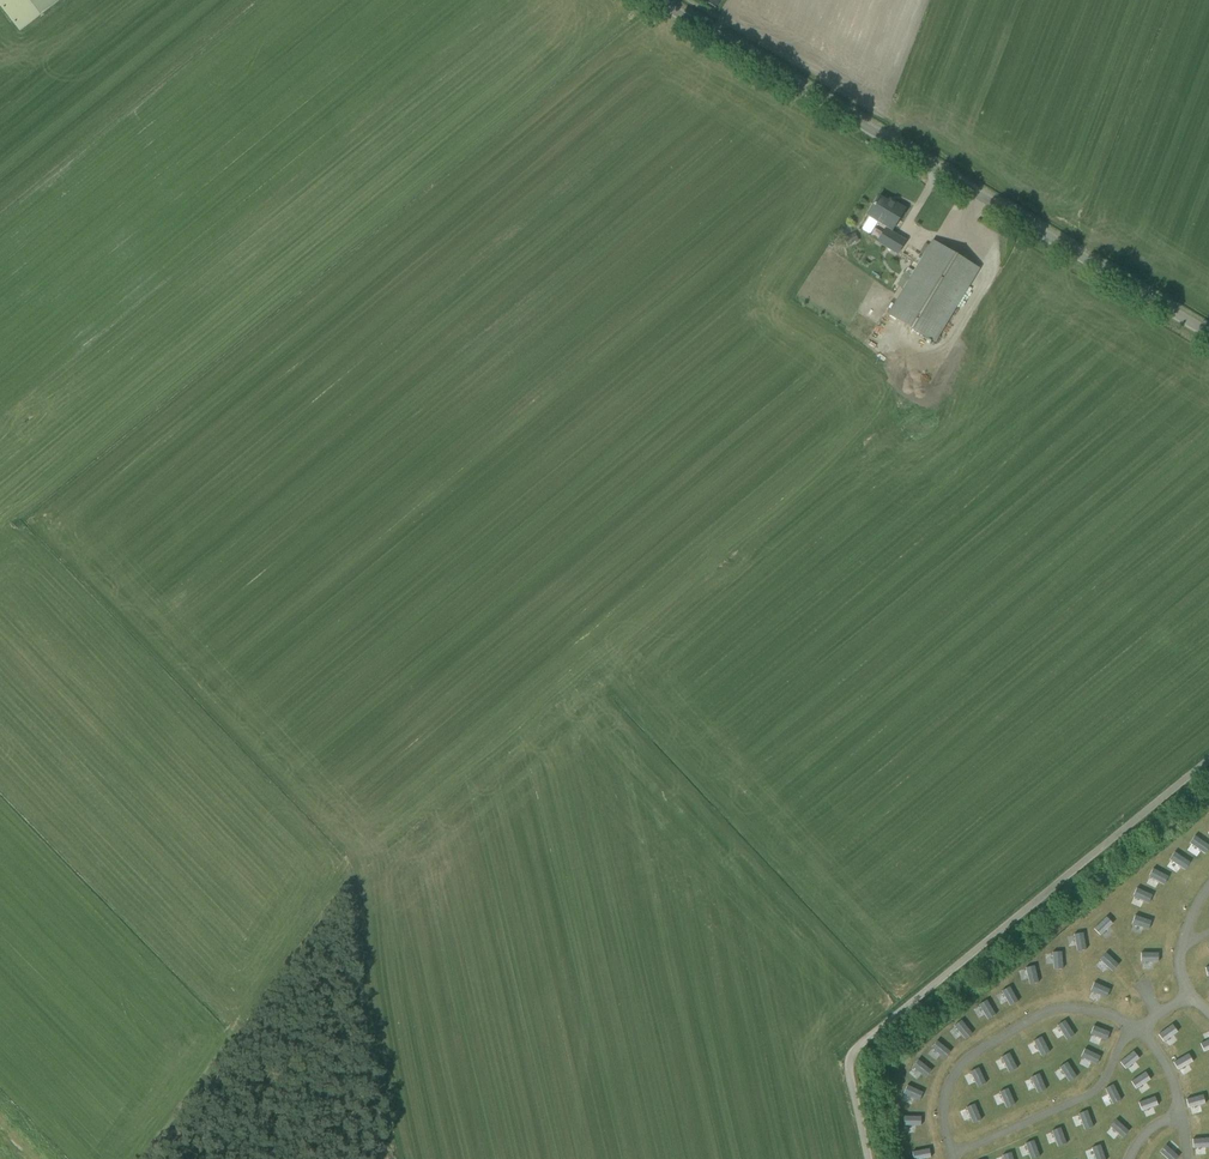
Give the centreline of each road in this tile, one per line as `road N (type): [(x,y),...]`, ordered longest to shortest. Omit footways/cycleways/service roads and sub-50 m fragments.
road 1 (unclassified): [(1208,334),(656,0)]
road 2 (unclassified): [(1208,759),(855,1047),(850,1071),(868,1158)]

